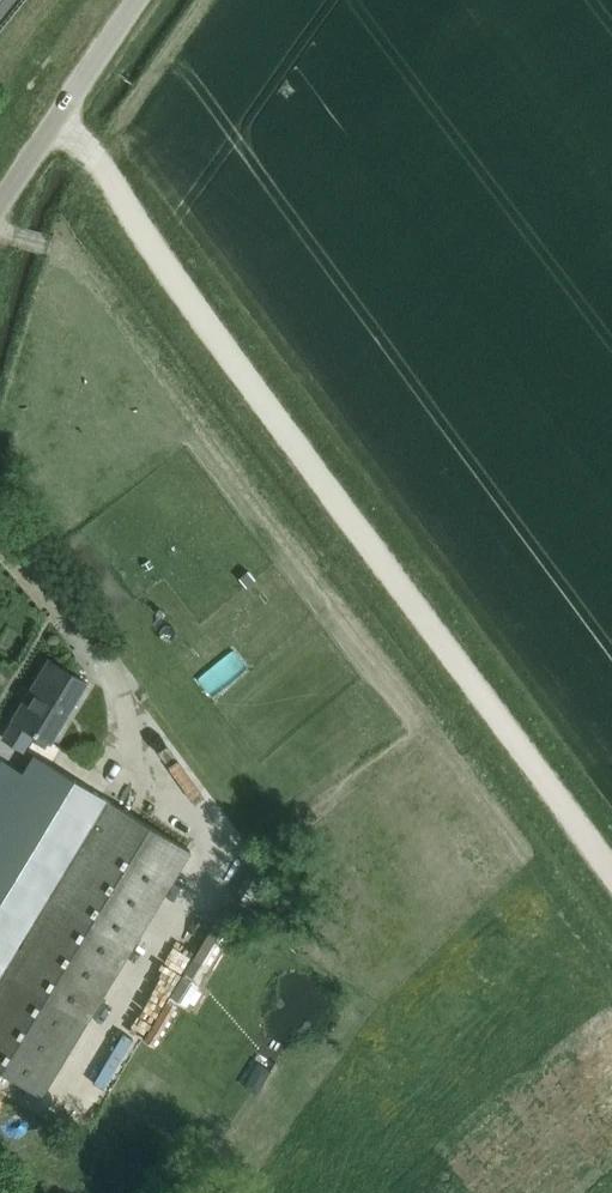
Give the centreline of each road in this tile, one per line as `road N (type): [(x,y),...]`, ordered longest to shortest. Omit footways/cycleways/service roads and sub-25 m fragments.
road 1 (track): [(55,126),(102,161),(135,227),(611,880)]
road 2 (unclassified): [(0,206),(145,0)]

